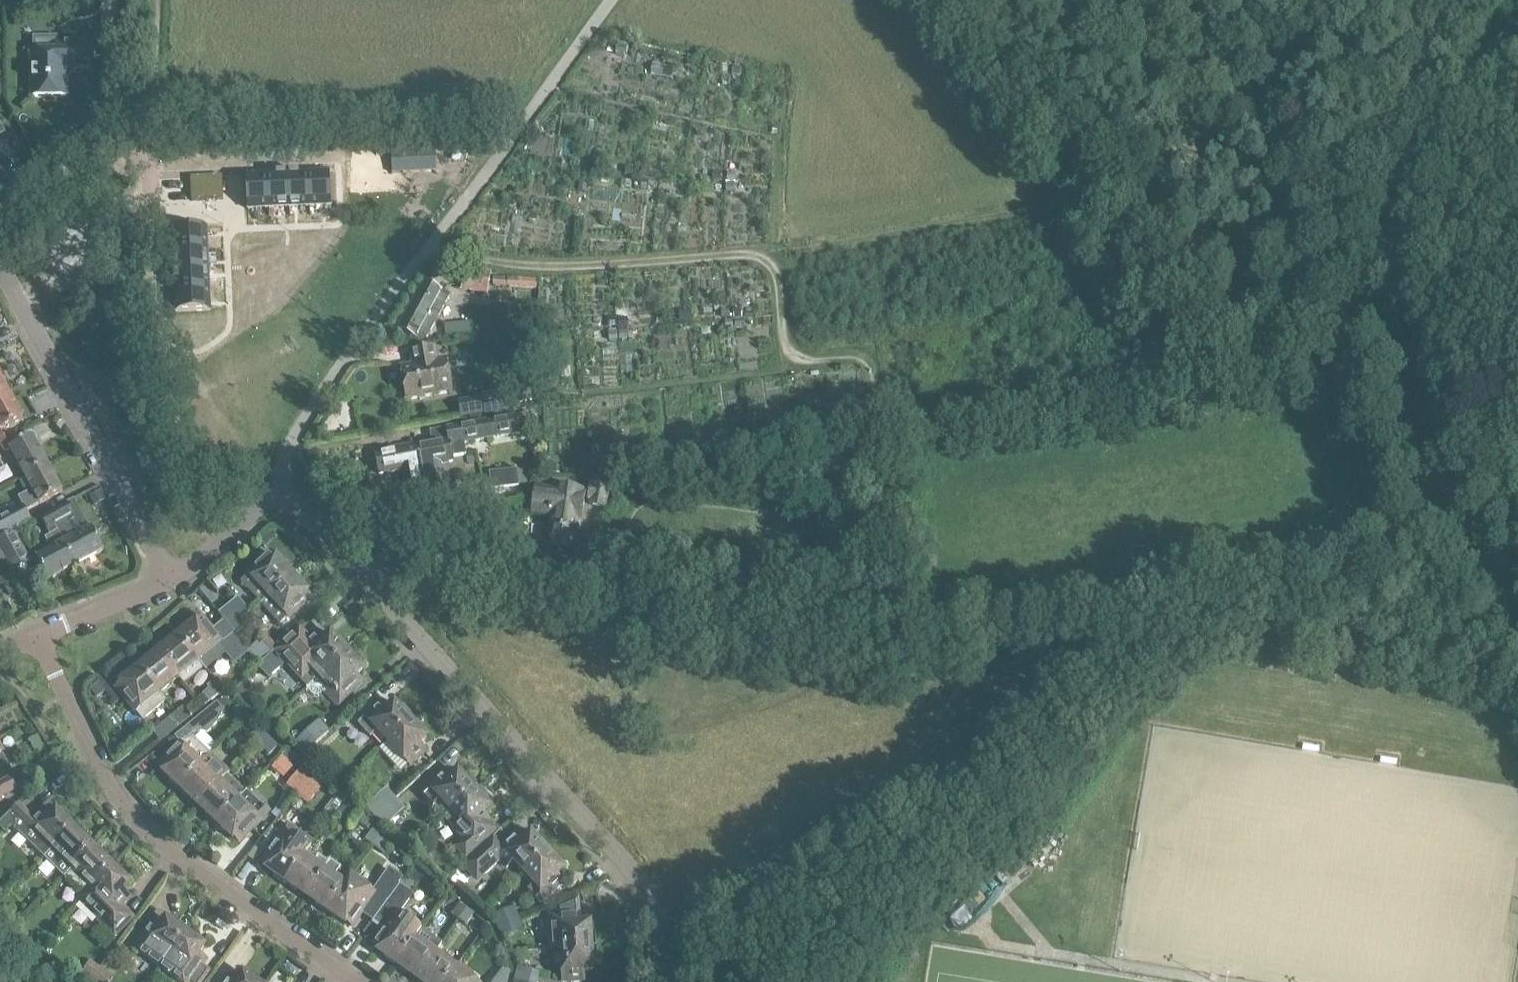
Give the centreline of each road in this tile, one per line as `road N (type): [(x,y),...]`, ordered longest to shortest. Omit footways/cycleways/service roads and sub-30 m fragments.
road 1 (track): [(438,239),(469,260),(505,271),(753,257),(777,271),(788,347),(799,363),(866,361),(876,408),(907,439),(915,622),(788,618),(597,586)]
road 2 (residential): [(657,981),(653,918),(622,860),(273,484)]
road 3 (unclassified): [(273,484),(289,443),(610,0)]
road 4 (residential): [(365,981),(131,809),(91,760),(39,637)]
road 5 (track): [(134,131),(197,558)]
road 6 (track): [(134,131),(524,119)]
road 7 (residential): [(172,579),(0,272)]
road 8 (track): [(351,565),(597,586)]
road 9 (track): [(0,214),(134,131)]
road 10 (residential): [(39,637),(172,579)]
road 11 (residential): [(172,579),(242,521),(273,484)]
road 12 (track): [(151,0),(151,130)]

